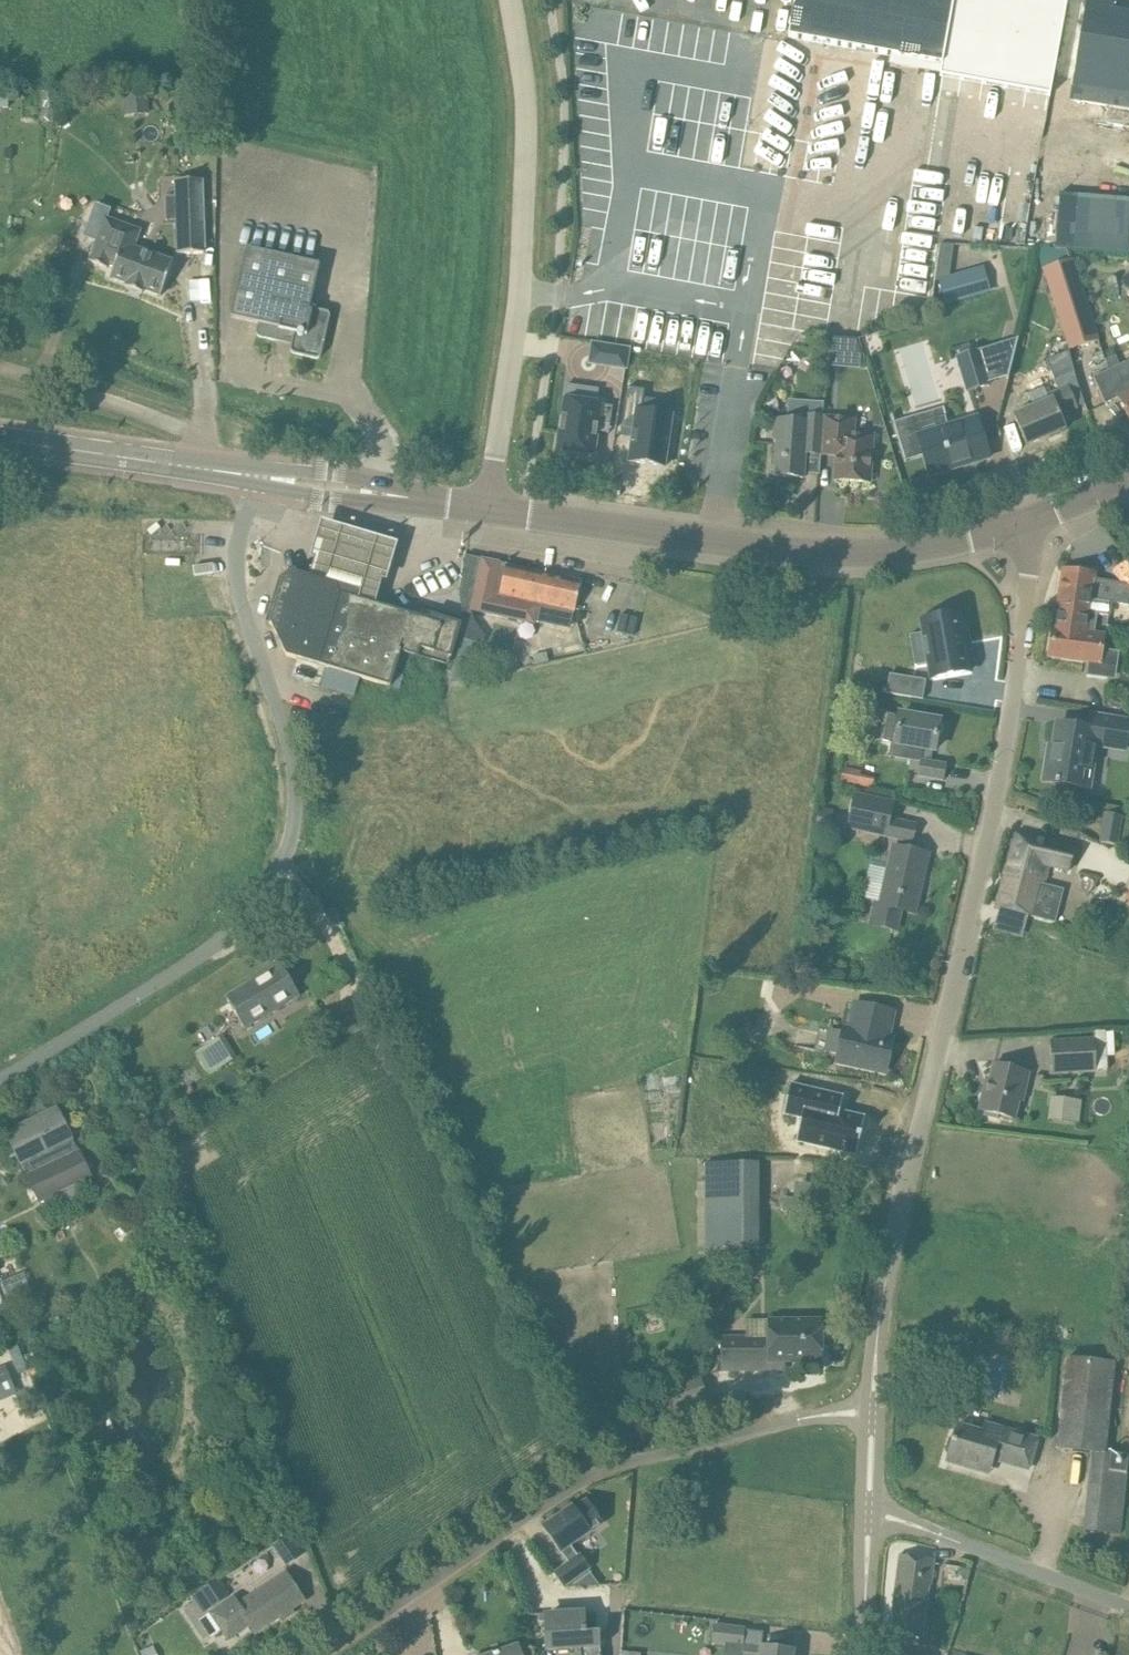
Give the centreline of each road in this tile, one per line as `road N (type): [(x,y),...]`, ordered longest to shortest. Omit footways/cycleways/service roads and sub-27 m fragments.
road 1 (unclassified): [(877,1398),(906,1203),(999,772),(1028,572),(1021,528)]
road 2 (unclassified): [(0,1070),(198,962),(257,909),(286,857),(296,804),(289,738),(239,585),(237,549),(254,473)]
road 3 (residential): [(304,1654),(572,1464),(625,1440),(877,1398)]
road 4 (tertiary): [(1021,528),(921,547),(781,551),(489,510)]
road 5 (unclassified): [(489,510),(521,286),(528,103),(509,0)]
road 6 (residential): [(1128,1607),(867,1509)]
road 7 (tertiary): [(254,473),(0,438)]
road 8 (tertiary): [(489,510),(254,473)]
road 9 (unclassified): [(856,1654),(867,1509)]

